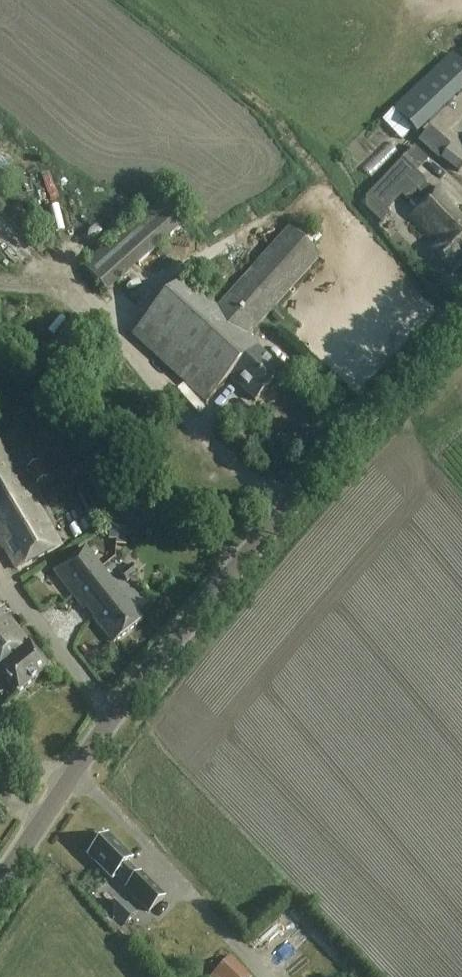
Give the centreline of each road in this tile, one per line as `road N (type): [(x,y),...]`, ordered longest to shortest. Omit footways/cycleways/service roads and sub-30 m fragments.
road 1 (tertiary): [(0,879),(116,710),(308,481),(461,319)]

